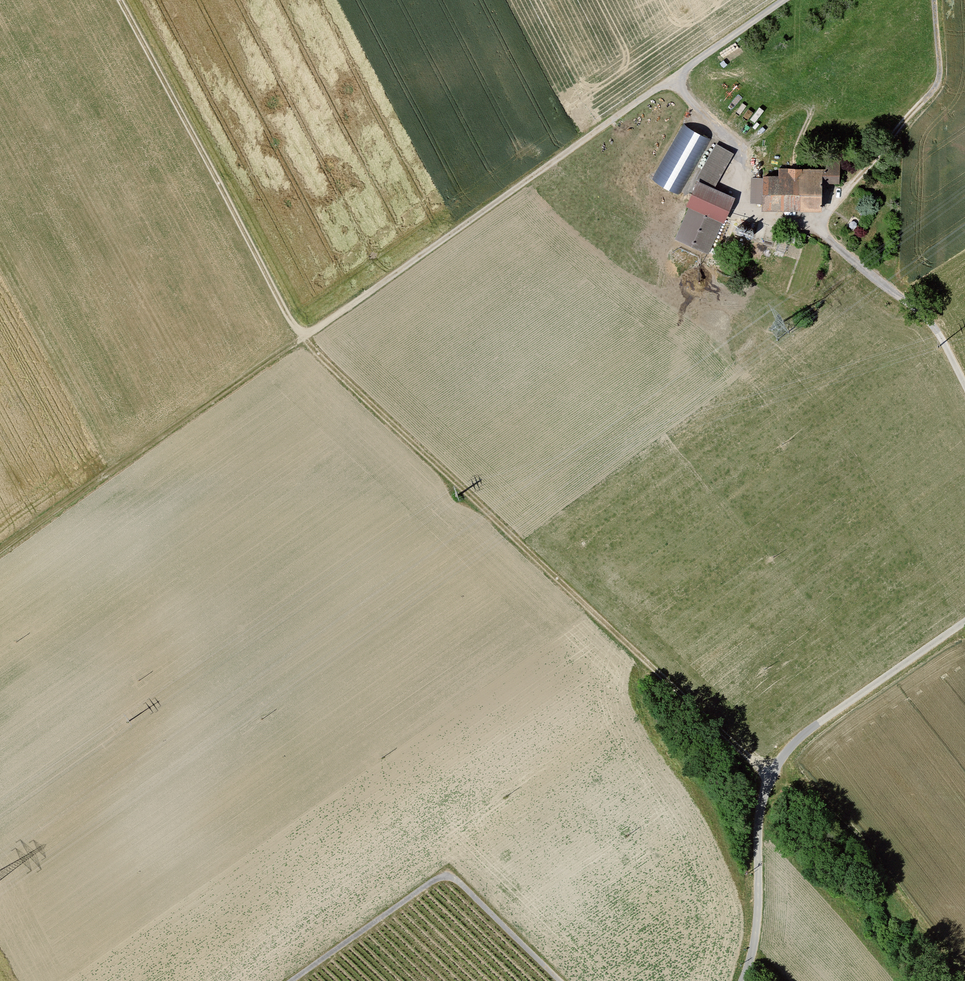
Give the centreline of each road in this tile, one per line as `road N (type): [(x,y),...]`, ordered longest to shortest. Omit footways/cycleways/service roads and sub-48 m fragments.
road 1 (track): [(119,0),(304,338),(0,554)]
road 2 (track): [(783,0),(304,338)]
road 3 (track): [(650,665),(304,338)]
road 4 (track): [(673,78),(735,144),(749,209),(816,226),(935,328),(964,388)]
road 5 (track): [(291,980),(448,871),(560,980)]
road 6 (track): [(816,226),(931,94),(939,79),(934,0)]
road 7 (residential): [(743,980),(754,944),(763,802),(777,766),(810,728)]
road 8 (residential): [(810,728),(964,620)]

